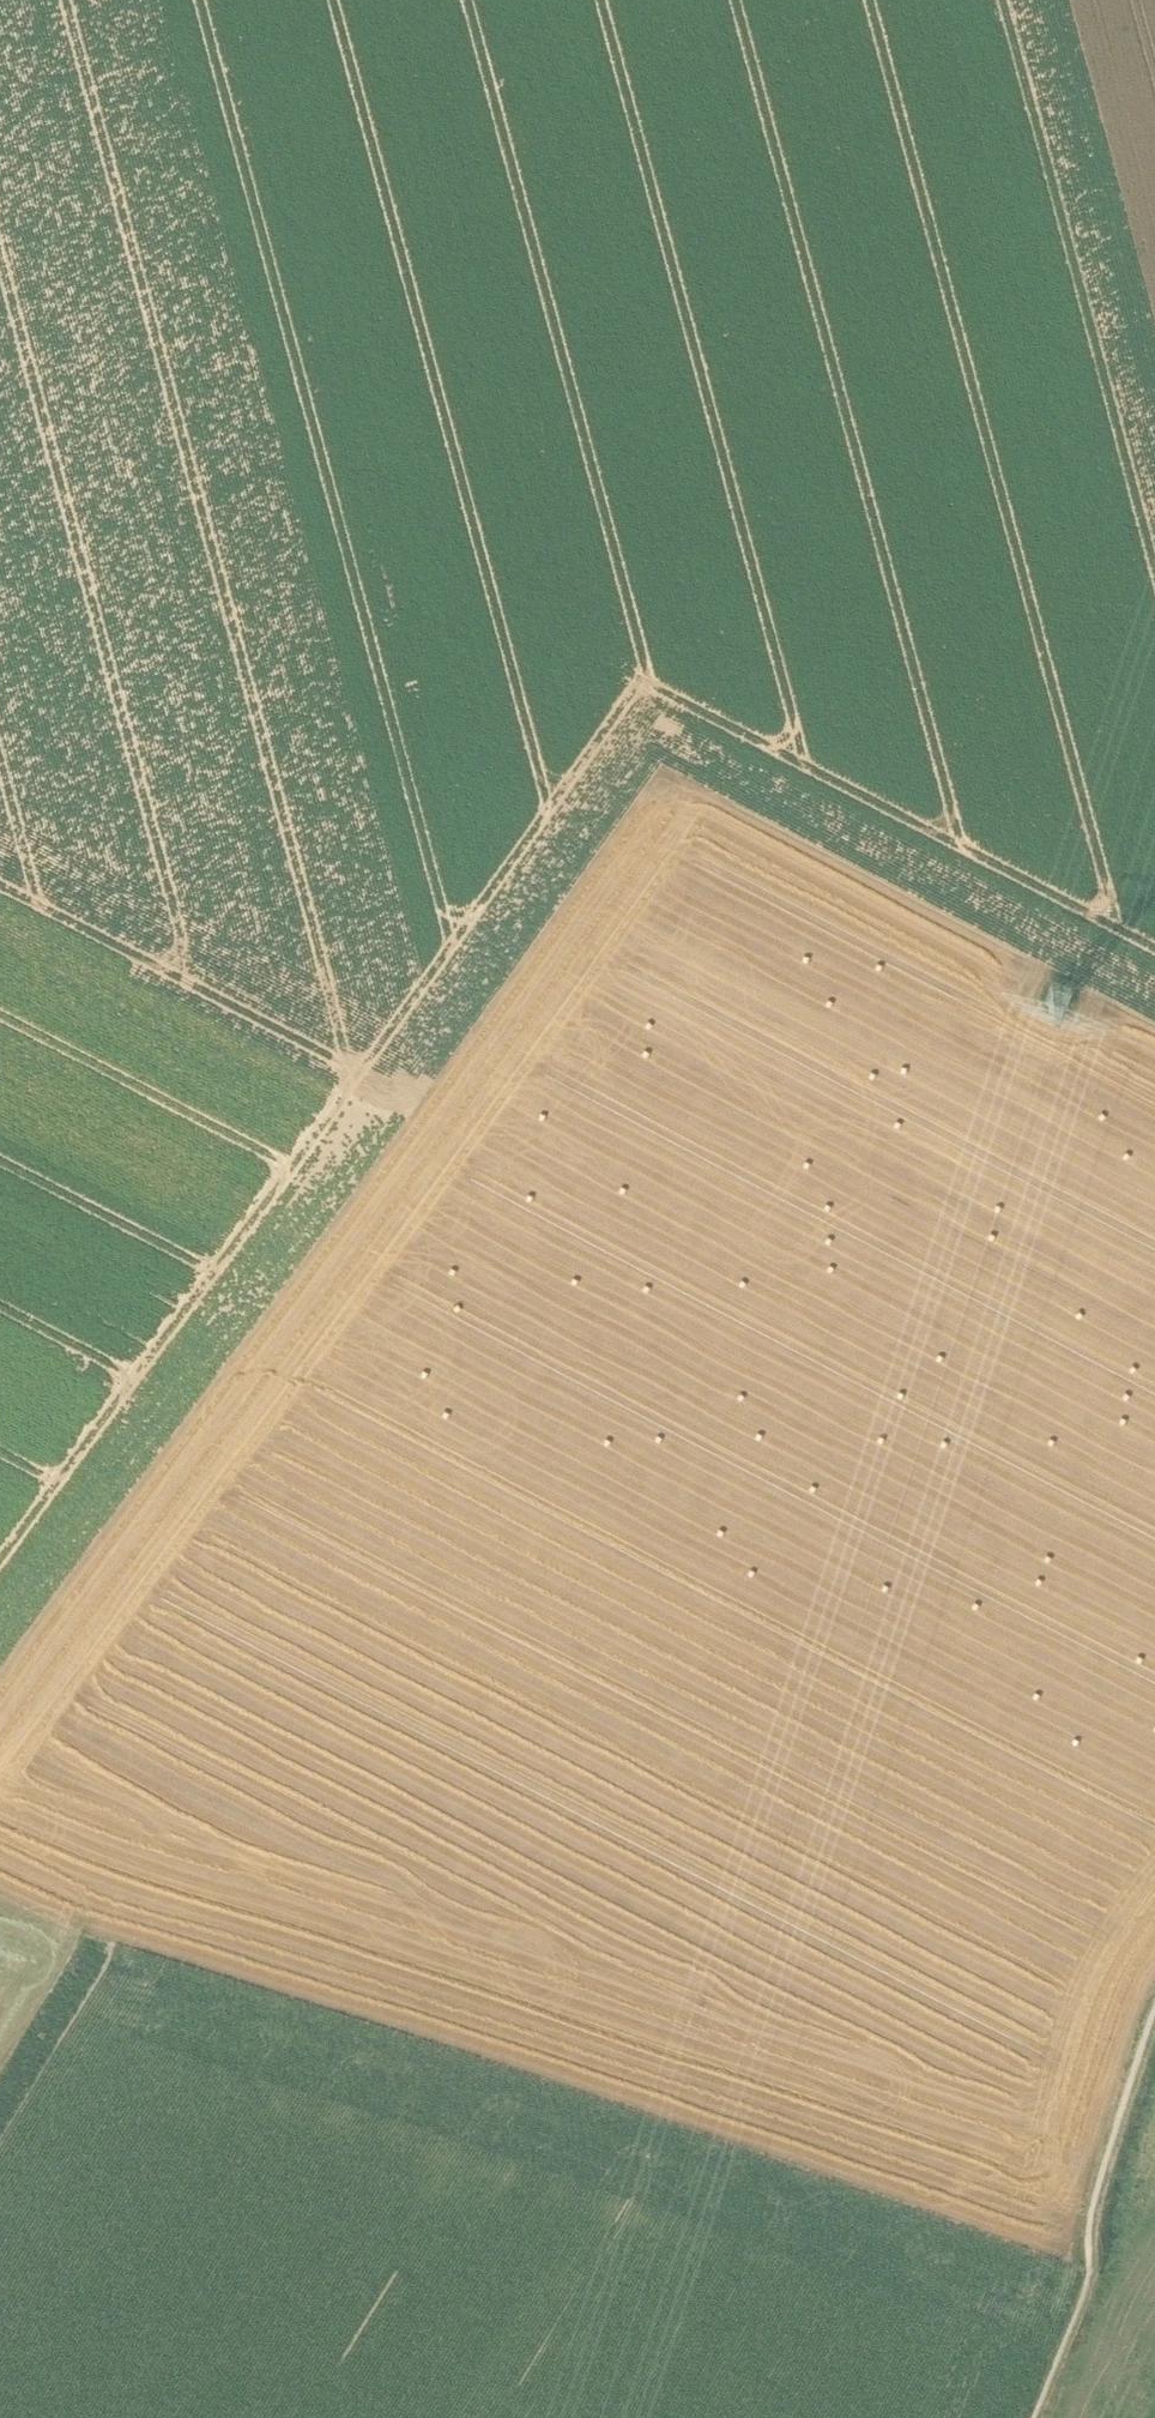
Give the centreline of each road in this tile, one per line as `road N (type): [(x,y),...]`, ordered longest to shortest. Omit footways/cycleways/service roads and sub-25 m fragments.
road 1 (track): [(1033,2417),(1086,2281),(1085,2225),(1154,2006)]

